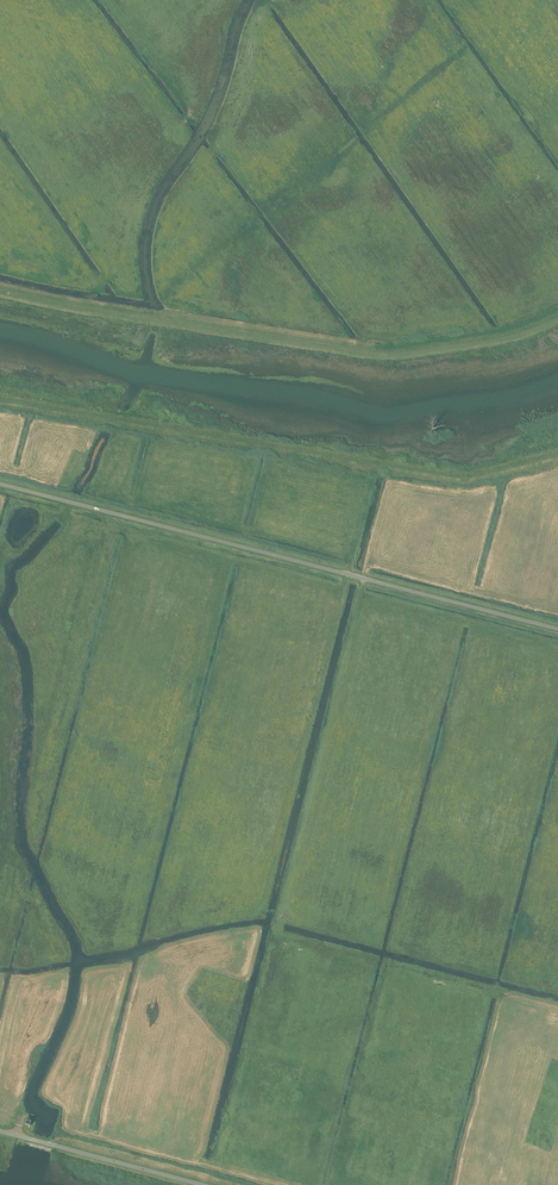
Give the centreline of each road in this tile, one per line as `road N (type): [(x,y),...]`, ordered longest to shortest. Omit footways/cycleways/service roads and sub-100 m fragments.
road 1 (unclassified): [(557,630),(0,485)]
road 2 (unclassified): [(0,1131),(203,1184)]

